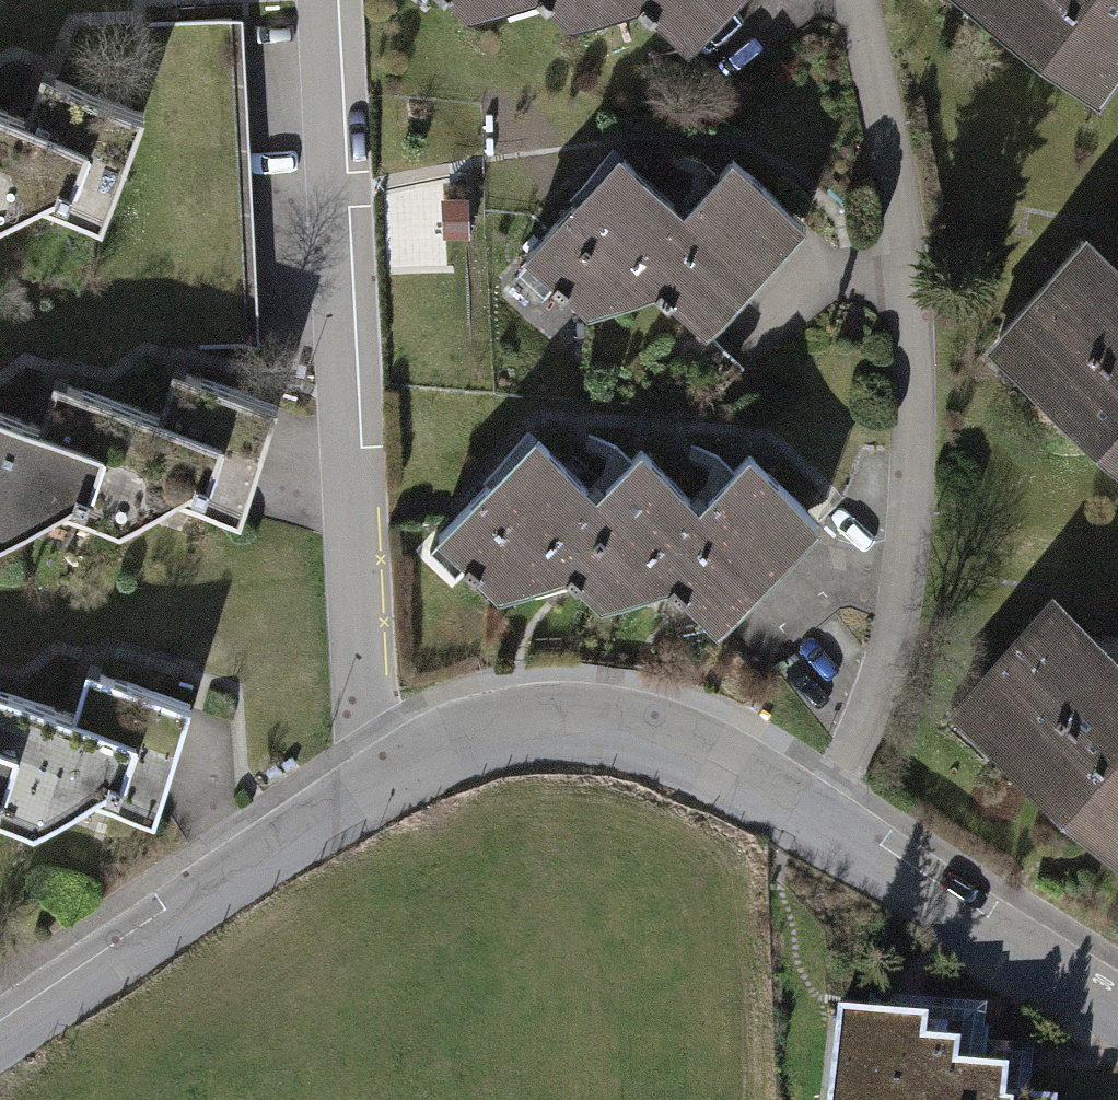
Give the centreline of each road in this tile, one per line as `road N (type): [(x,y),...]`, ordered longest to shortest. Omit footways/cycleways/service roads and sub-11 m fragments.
road 1 (residential): [(814,812),(887,679),(912,513),(914,342),(897,179),(862,0)]
road 2 (residential): [(389,765),(366,722),(318,0)]
road 3 (residential): [(0,1031),(389,765)]
road 4 (residential): [(389,765),(516,718),(603,719),(698,746),(814,812)]
road 5 (residential): [(814,812),(1117,1000)]

